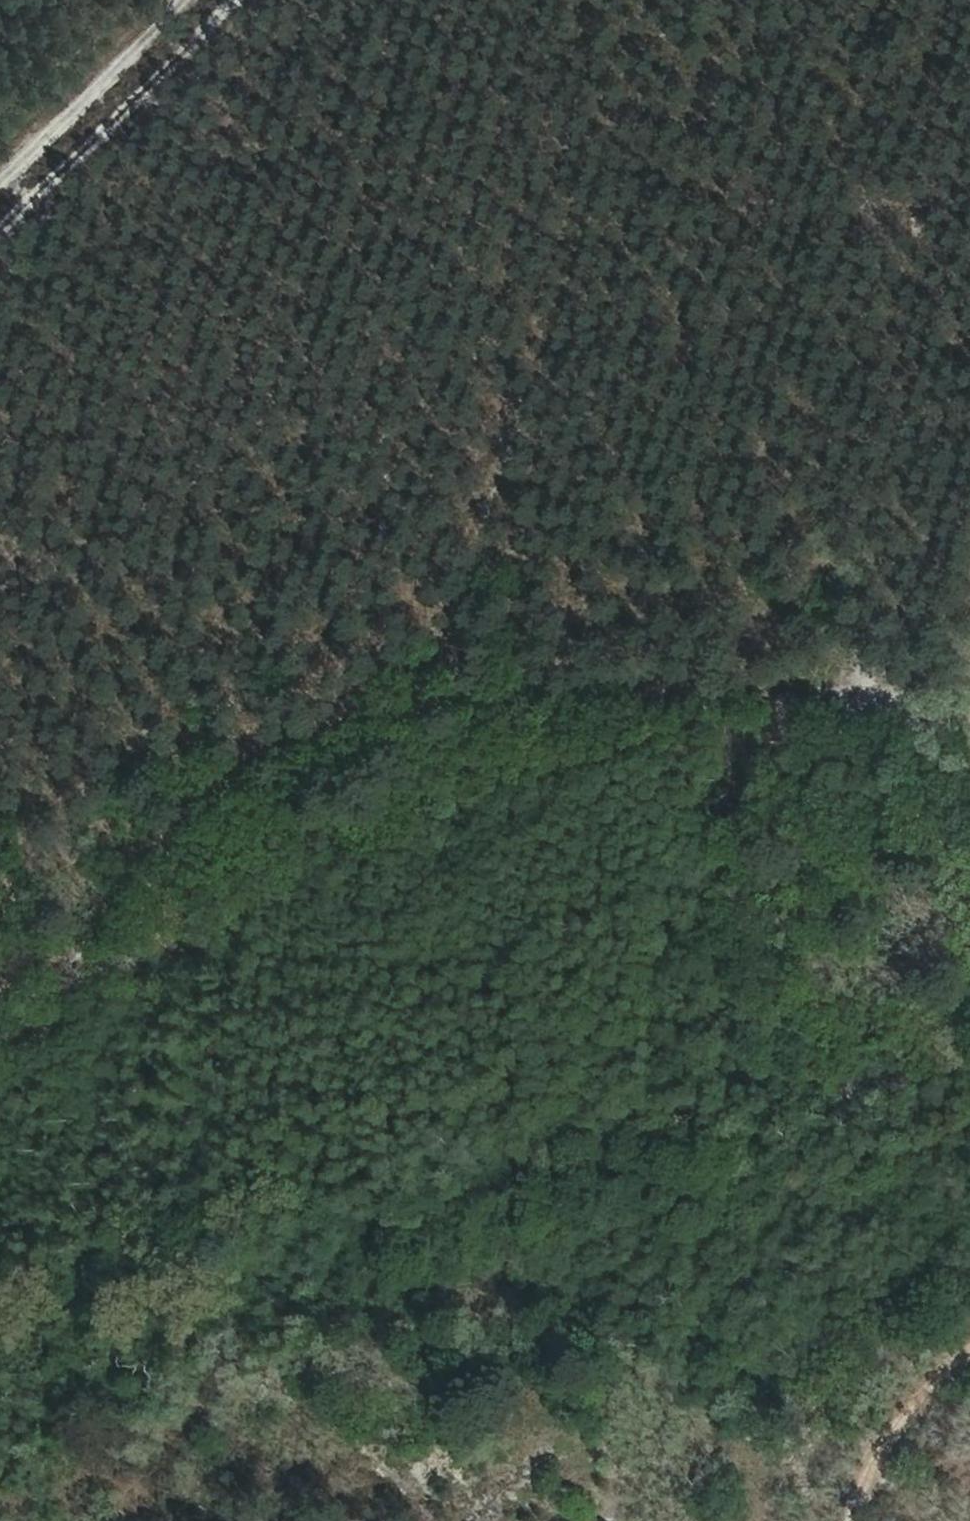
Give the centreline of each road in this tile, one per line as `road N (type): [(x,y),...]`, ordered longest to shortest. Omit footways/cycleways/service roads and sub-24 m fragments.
road 1 (track): [(969,1350),(899,1395),(846,1520)]

